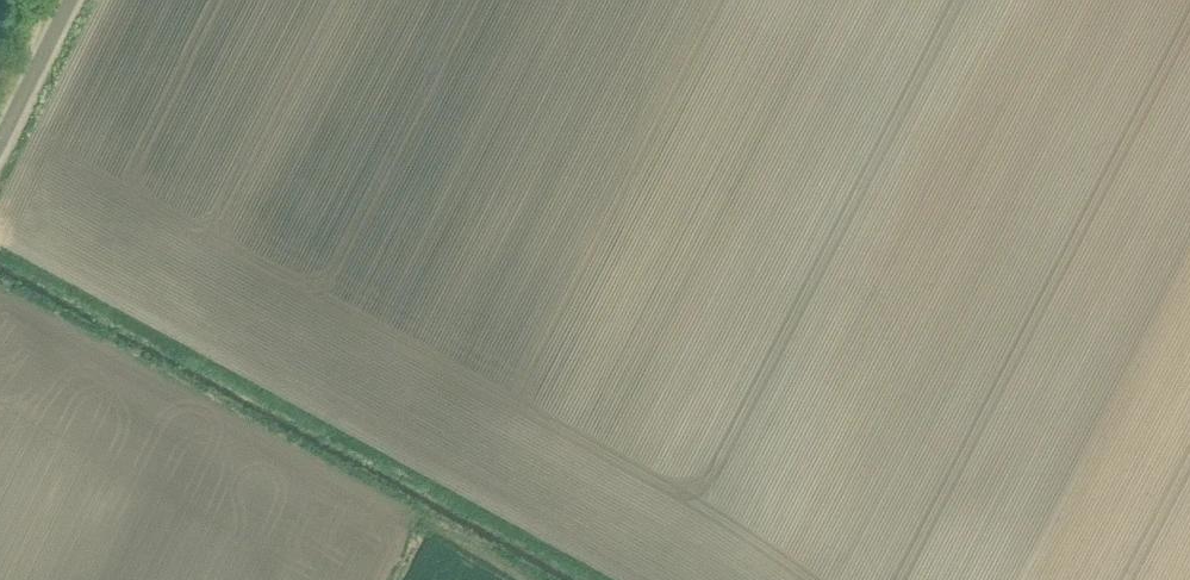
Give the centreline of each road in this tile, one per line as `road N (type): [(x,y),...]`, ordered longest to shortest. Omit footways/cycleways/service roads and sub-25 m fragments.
road 1 (unclassified): [(0,126),(62,0)]

